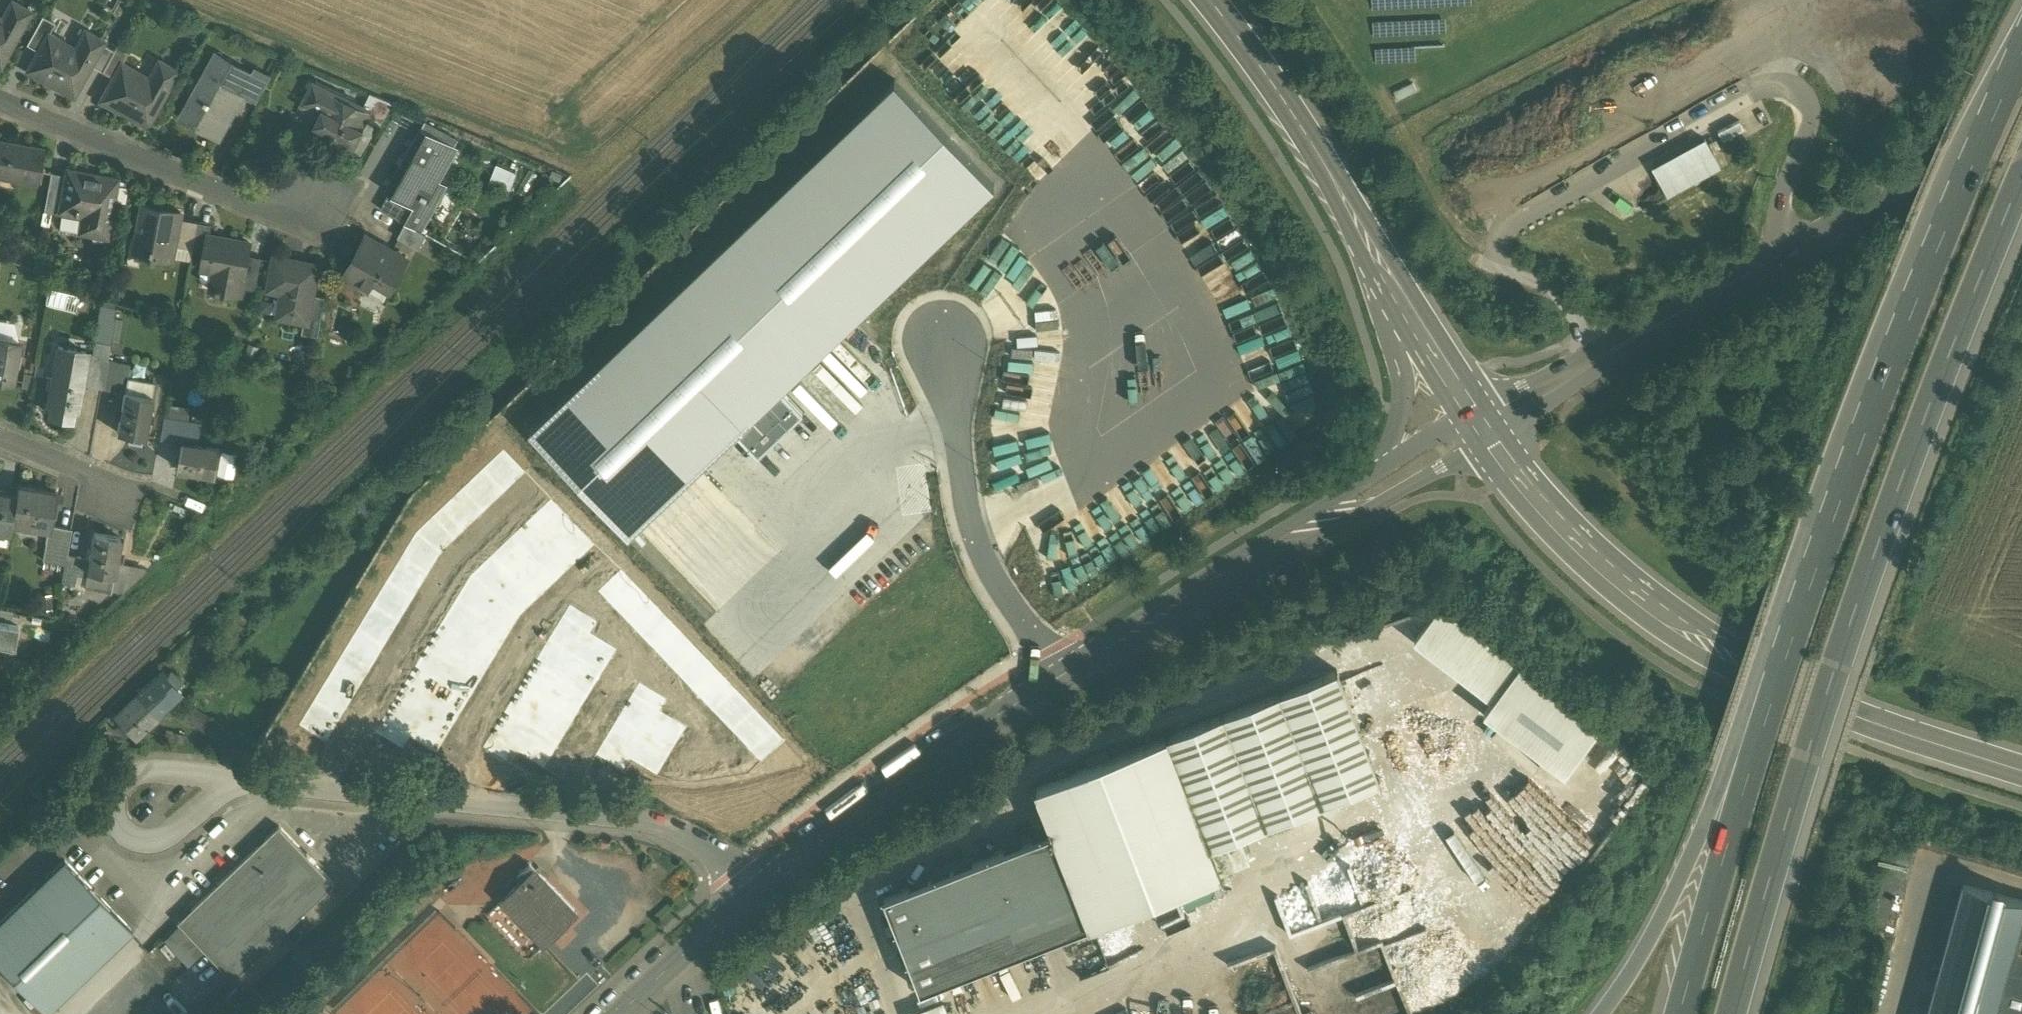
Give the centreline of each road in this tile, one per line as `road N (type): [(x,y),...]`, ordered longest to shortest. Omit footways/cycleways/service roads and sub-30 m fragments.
road 1 (motorway): [(1735,1013),(1833,667),(2021,163)]
road 2 (unclassified): [(749,895),(1060,674),(1353,502)]
road 3 (secondary): [(2021,780),(1857,728),(1710,658),(1601,572),(1479,430)]
road 4 (motorway): [(2021,48),(1935,240),(1788,650)]
road 5 (unclassified): [(1479,430),(2021,120)]
road 6 (unclassified): [(749,895),(676,832),(590,813),(234,778)]
road 7 (motorway): [(1788,650),(1749,689),(1708,817),(1649,935),(1597,1013)]
road 8 (motorway): [(1788,650),(1681,1013)]
road 9 (secondary): [(1201,0),(1301,135),(1397,302)]
road 10 (residential): [(0,103),(300,223)]
road 11 (unclassified): [(234,778),(173,837),(130,842),(117,831),(115,798),(137,773),(192,773)]
road 12 (unclassified): [(1397,302),(1404,381),(1394,437),(1353,502)]
road 13 (unclassified): [(749,895),(620,1013)]
road 14 (secondary): [(1397,302),(1479,430)]
road 15 (unclassified): [(1353,502),(1479,430)]
road 16 (residential): [(0,440),(131,495)]

